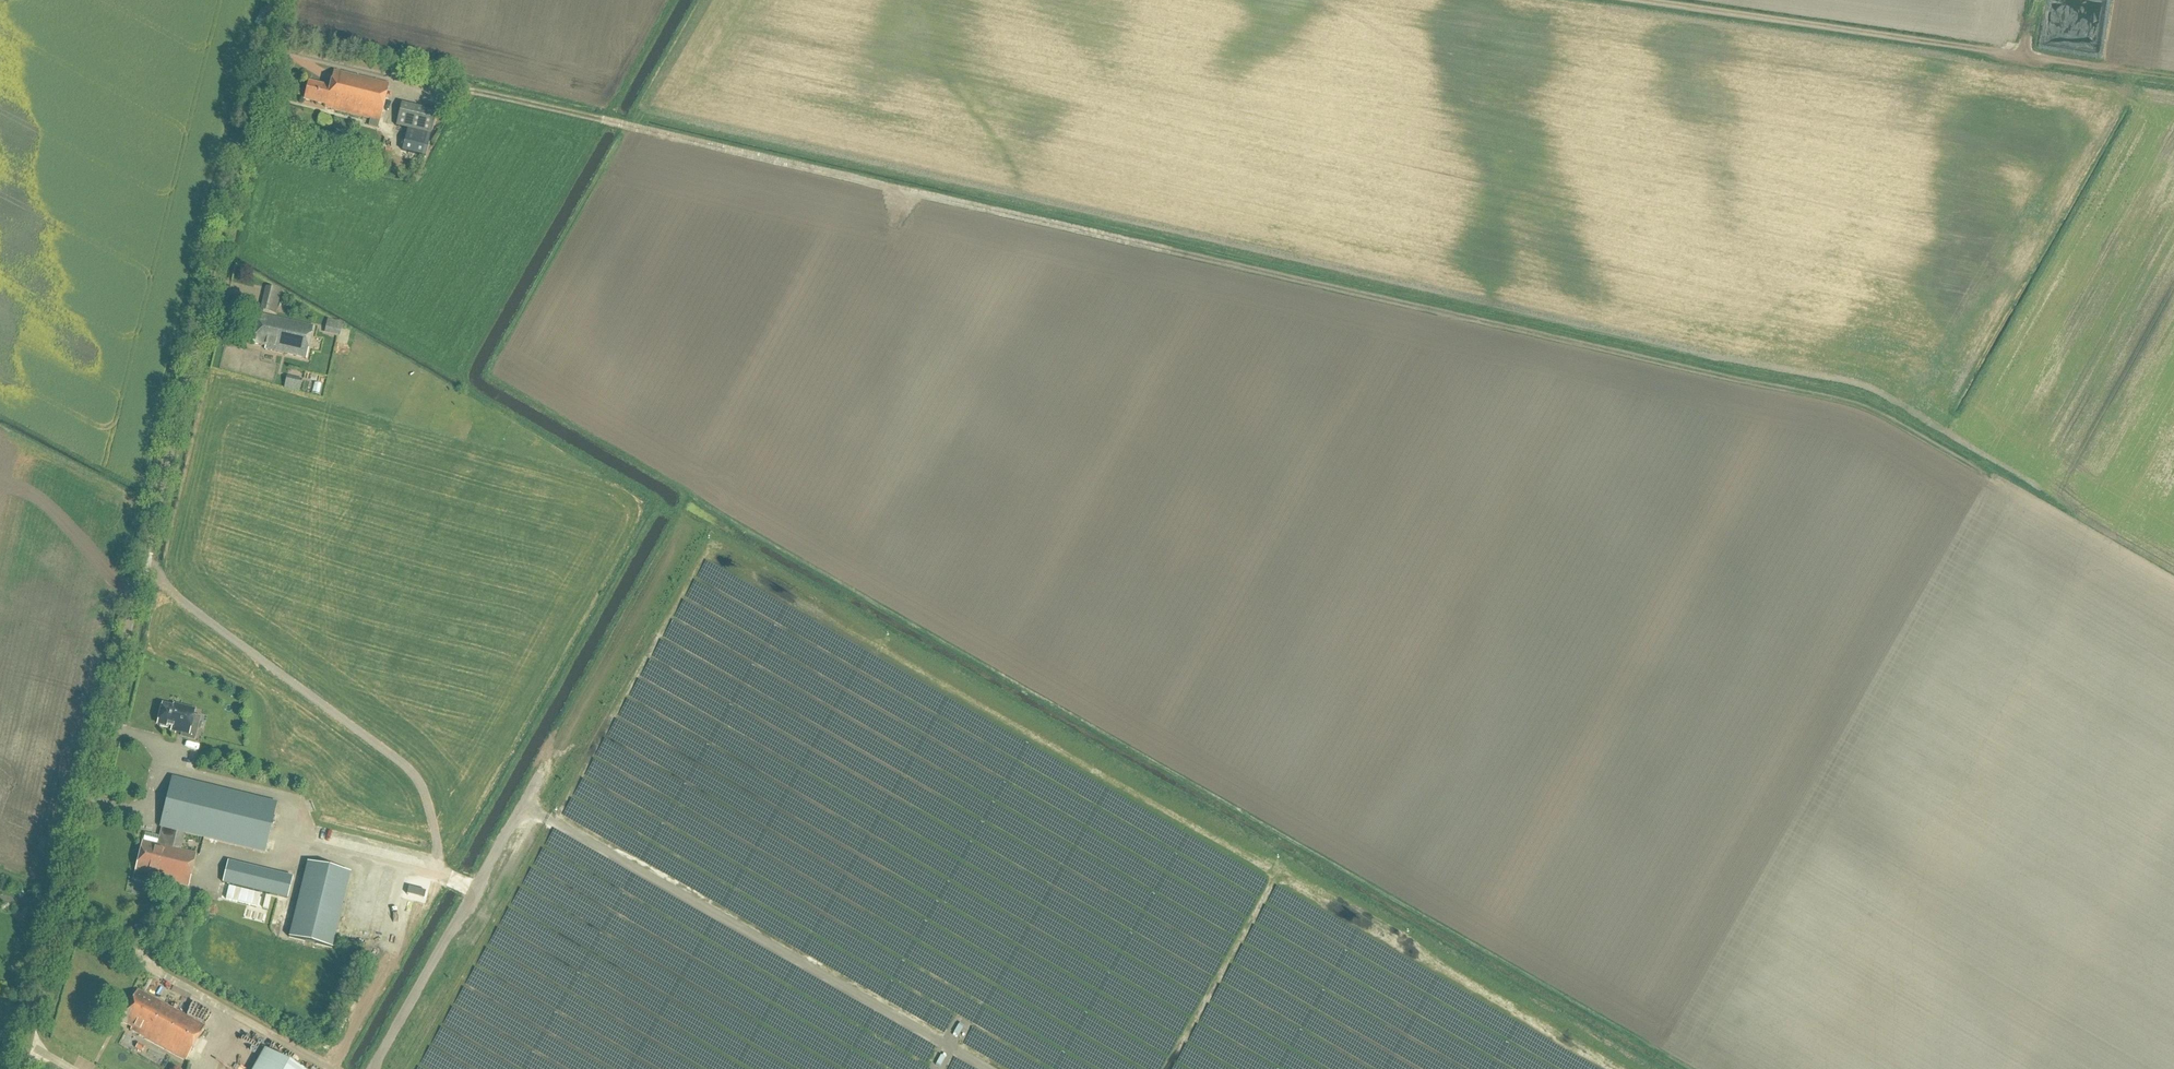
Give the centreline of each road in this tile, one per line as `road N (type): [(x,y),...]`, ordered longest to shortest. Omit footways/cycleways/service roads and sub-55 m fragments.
road 1 (unclassified): [(29,1068),(280,0)]
road 2 (track): [(64,919),(328,1068)]

